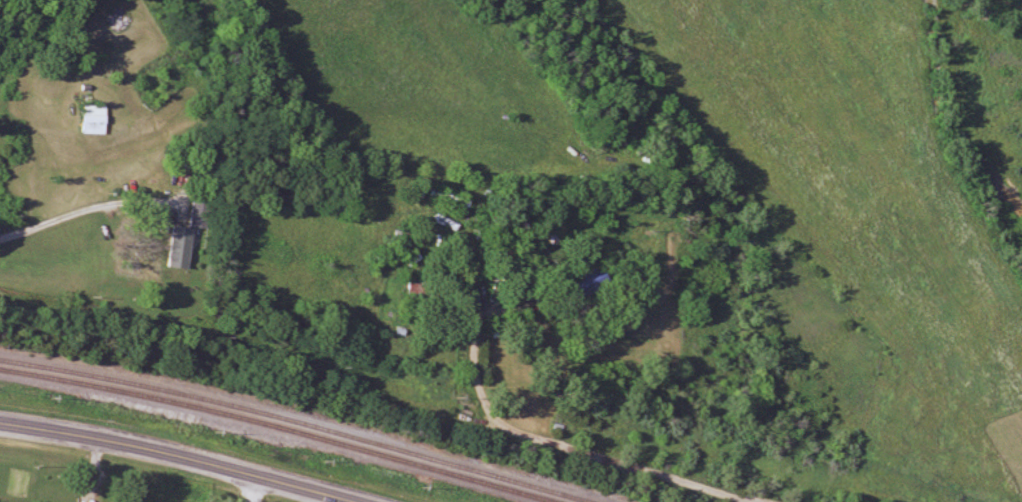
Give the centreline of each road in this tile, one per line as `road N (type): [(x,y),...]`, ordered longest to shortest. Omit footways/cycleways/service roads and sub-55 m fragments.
road 1 (tertiary): [(0,420),(177,454),(355,501)]

